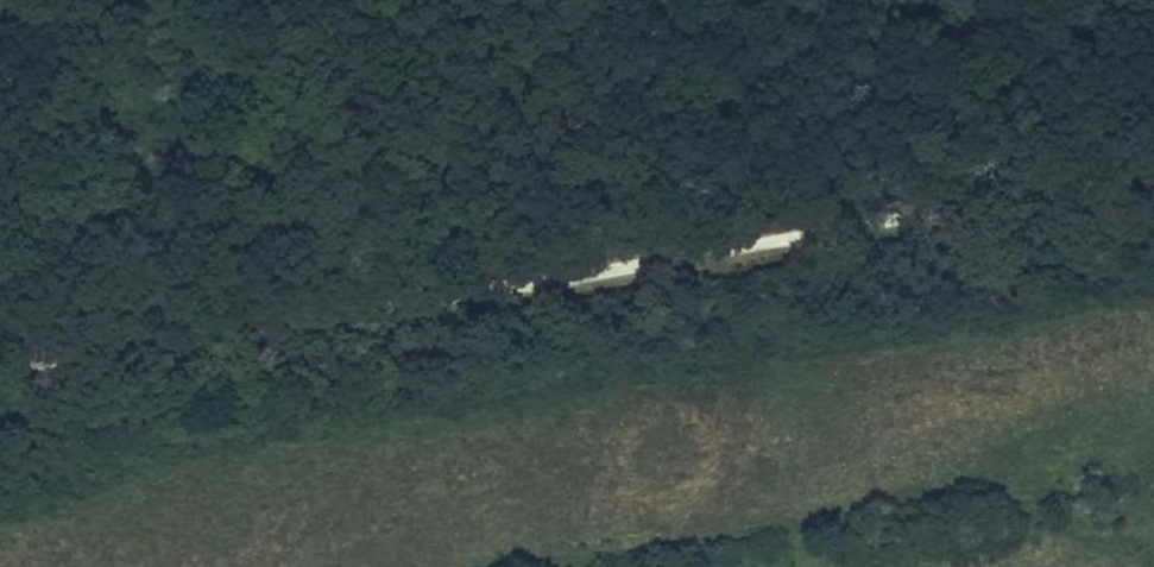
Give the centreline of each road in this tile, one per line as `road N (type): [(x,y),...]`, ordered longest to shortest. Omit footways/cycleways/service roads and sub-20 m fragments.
road 1 (track): [(0,367),(176,332),(719,254),(1153,161)]

